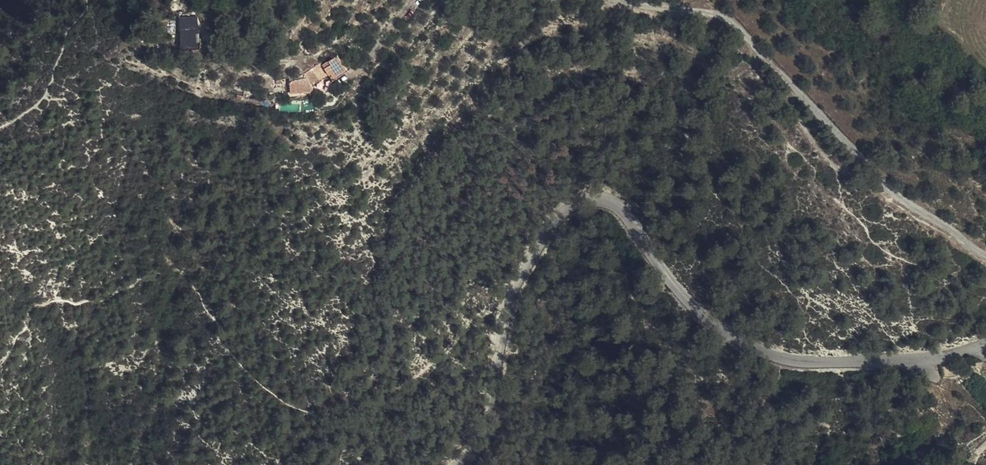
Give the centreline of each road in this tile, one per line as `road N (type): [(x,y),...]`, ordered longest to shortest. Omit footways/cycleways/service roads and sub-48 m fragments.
road 1 (unclassified): [(985,345),(844,360),(757,348),(693,302),(616,208),(595,201),(558,219),(504,323),(494,409),(459,464)]
road 2 (track): [(985,256),(879,182),(725,17),(618,0)]

